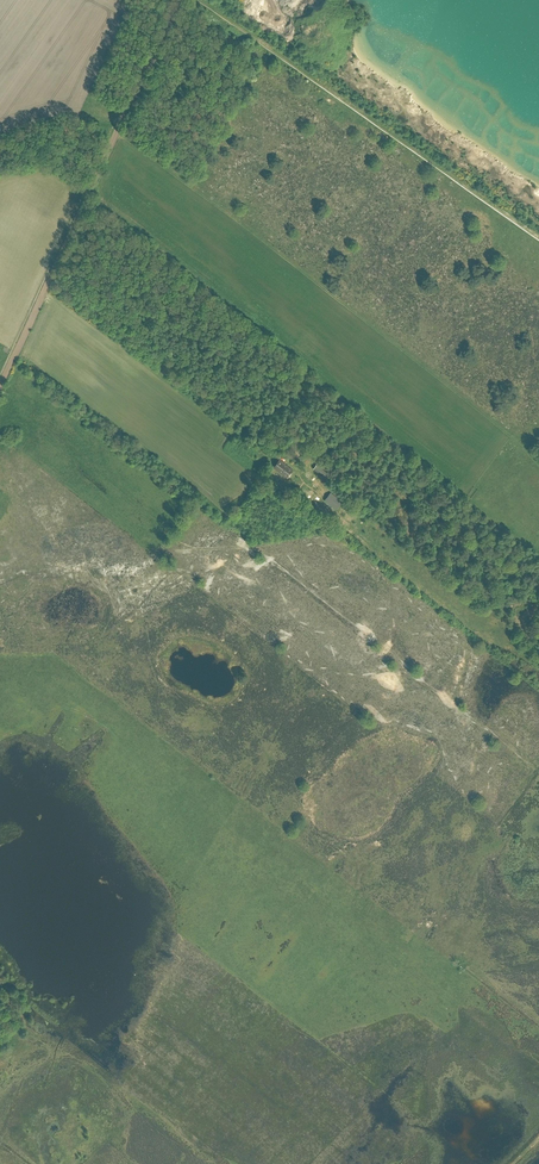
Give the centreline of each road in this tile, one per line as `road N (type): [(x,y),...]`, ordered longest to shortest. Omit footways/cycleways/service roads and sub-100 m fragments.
road 1 (track): [(116,124),(527,439)]
road 2 (track): [(0,385),(181,0)]

